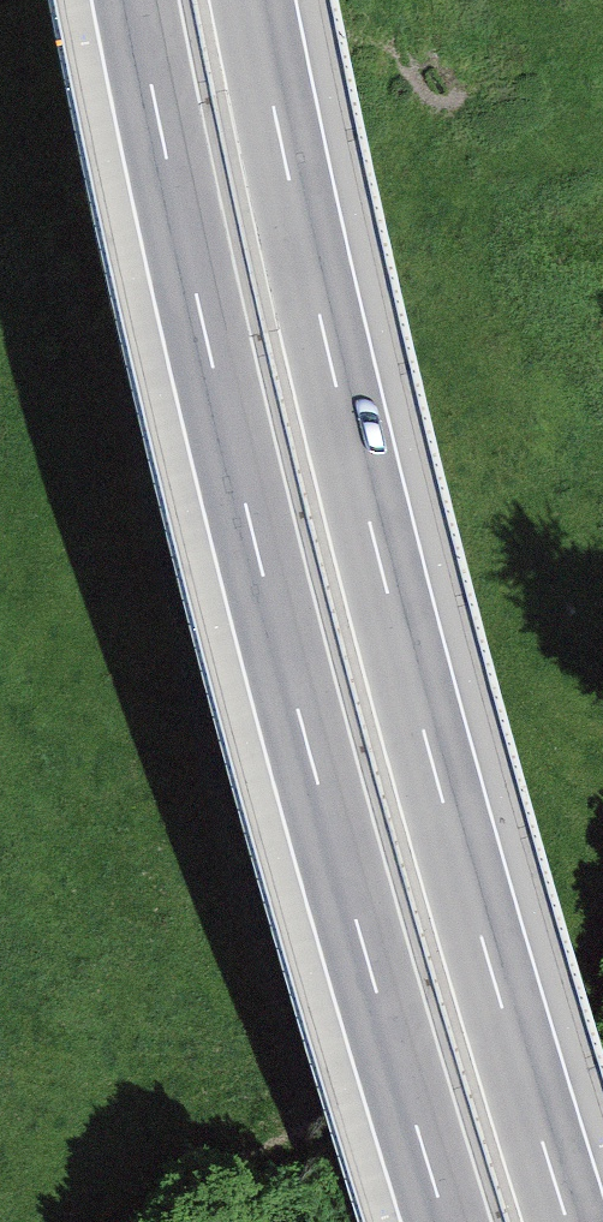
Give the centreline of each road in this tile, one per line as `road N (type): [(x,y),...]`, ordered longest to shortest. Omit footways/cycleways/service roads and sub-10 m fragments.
road 1 (motorway): [(567,1221),(419,701),(266,0)]
road 2 (motorway): [(141,0),(296,732),(438,1221)]

